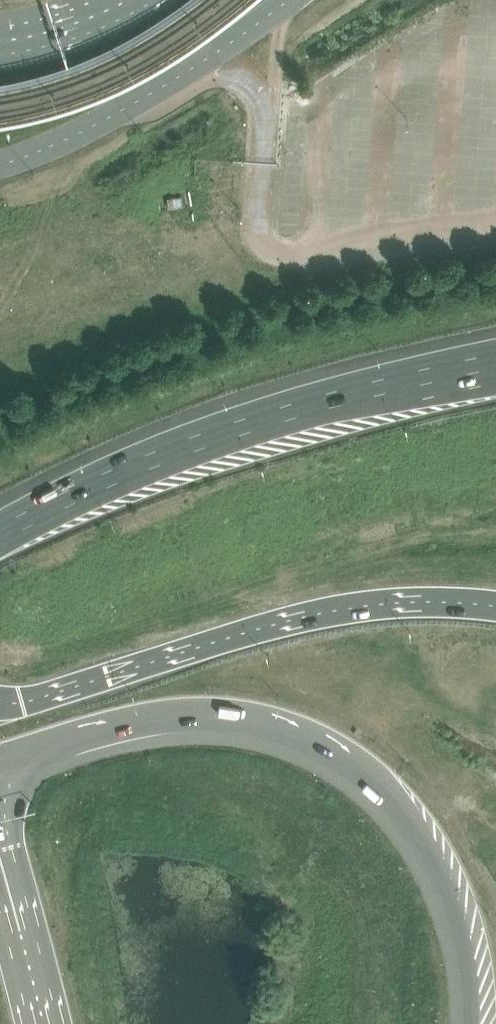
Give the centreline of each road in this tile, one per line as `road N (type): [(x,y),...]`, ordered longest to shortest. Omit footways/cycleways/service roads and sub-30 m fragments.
road 1 (motorway): [(0,759),(191,714),(265,721),(329,746),(380,784),(420,836),(457,922),(472,1023)]
road 2 (motorway): [(495,363),(257,422),(138,466),(0,536)]
road 3 (motorway): [(495,612),(364,608),(296,620),(0,703)]
road 4 (secondary): [(0,163),(118,112),(286,0)]
road 5 (secondary): [(125,0),(0,36)]
road 6 (trunk): [(31,1023),(0,908)]

